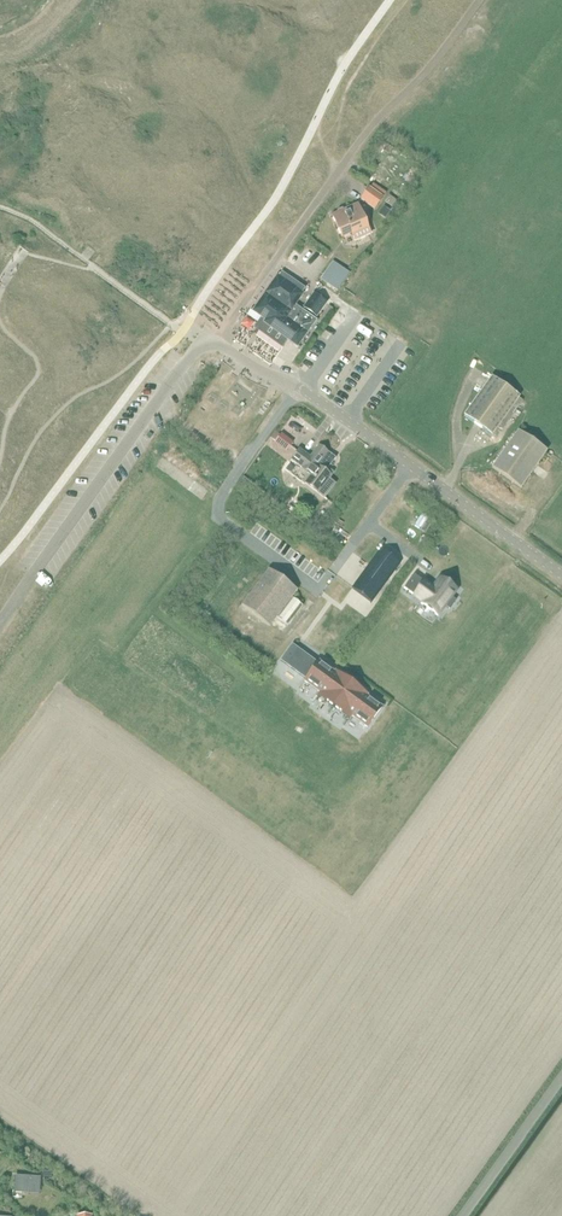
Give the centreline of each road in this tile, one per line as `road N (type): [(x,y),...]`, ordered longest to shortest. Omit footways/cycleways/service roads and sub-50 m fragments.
road 1 (unclassified): [(216,344),(372,126),(480,0)]
road 2 (unclassified): [(561,575),(365,432),(216,344)]
road 3 (unclassified): [(0,626),(200,347)]
road 4 (unclassified): [(462,1215),(561,1077)]

